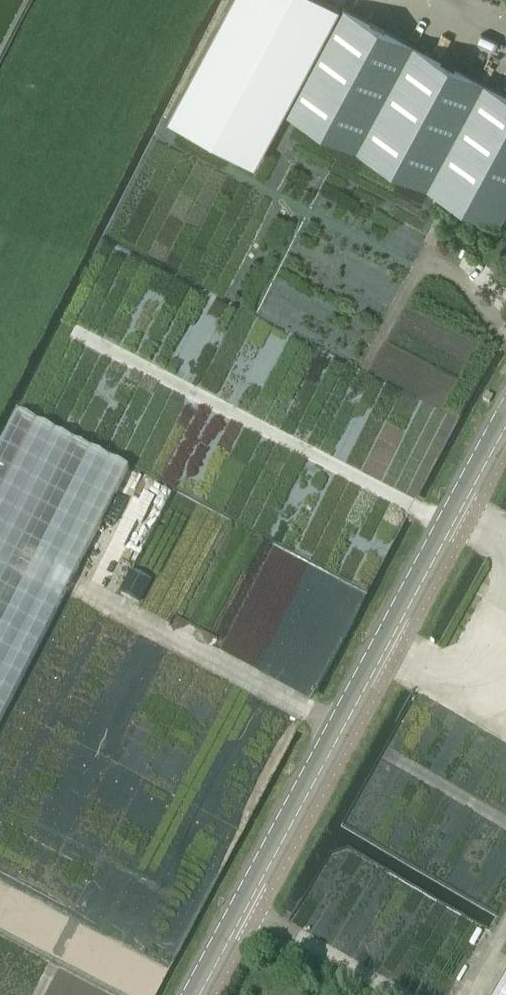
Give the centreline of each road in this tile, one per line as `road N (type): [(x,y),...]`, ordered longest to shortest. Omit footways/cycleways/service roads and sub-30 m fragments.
road 1 (tertiary): [(191,994),(505,410)]
road 2 (track): [(37,994),(63,945),(106,940),(245,676)]
road 3 (track): [(369,363),(422,260),(443,260)]

